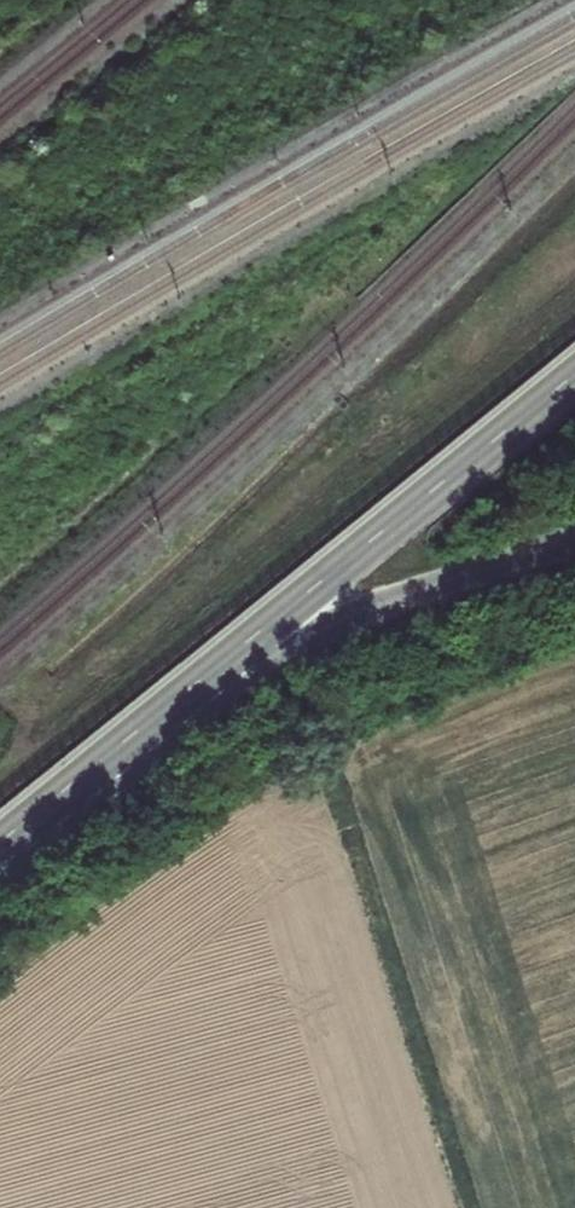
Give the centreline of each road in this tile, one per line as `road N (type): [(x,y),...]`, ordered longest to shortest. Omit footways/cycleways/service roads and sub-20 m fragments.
road 1 (track): [(463,1207),(312,748)]
road 2 (secondary): [(235,653),(574,375)]
road 3 (unclassified): [(235,653),(574,539)]
road 4 (secondary): [(0,845),(235,653)]

